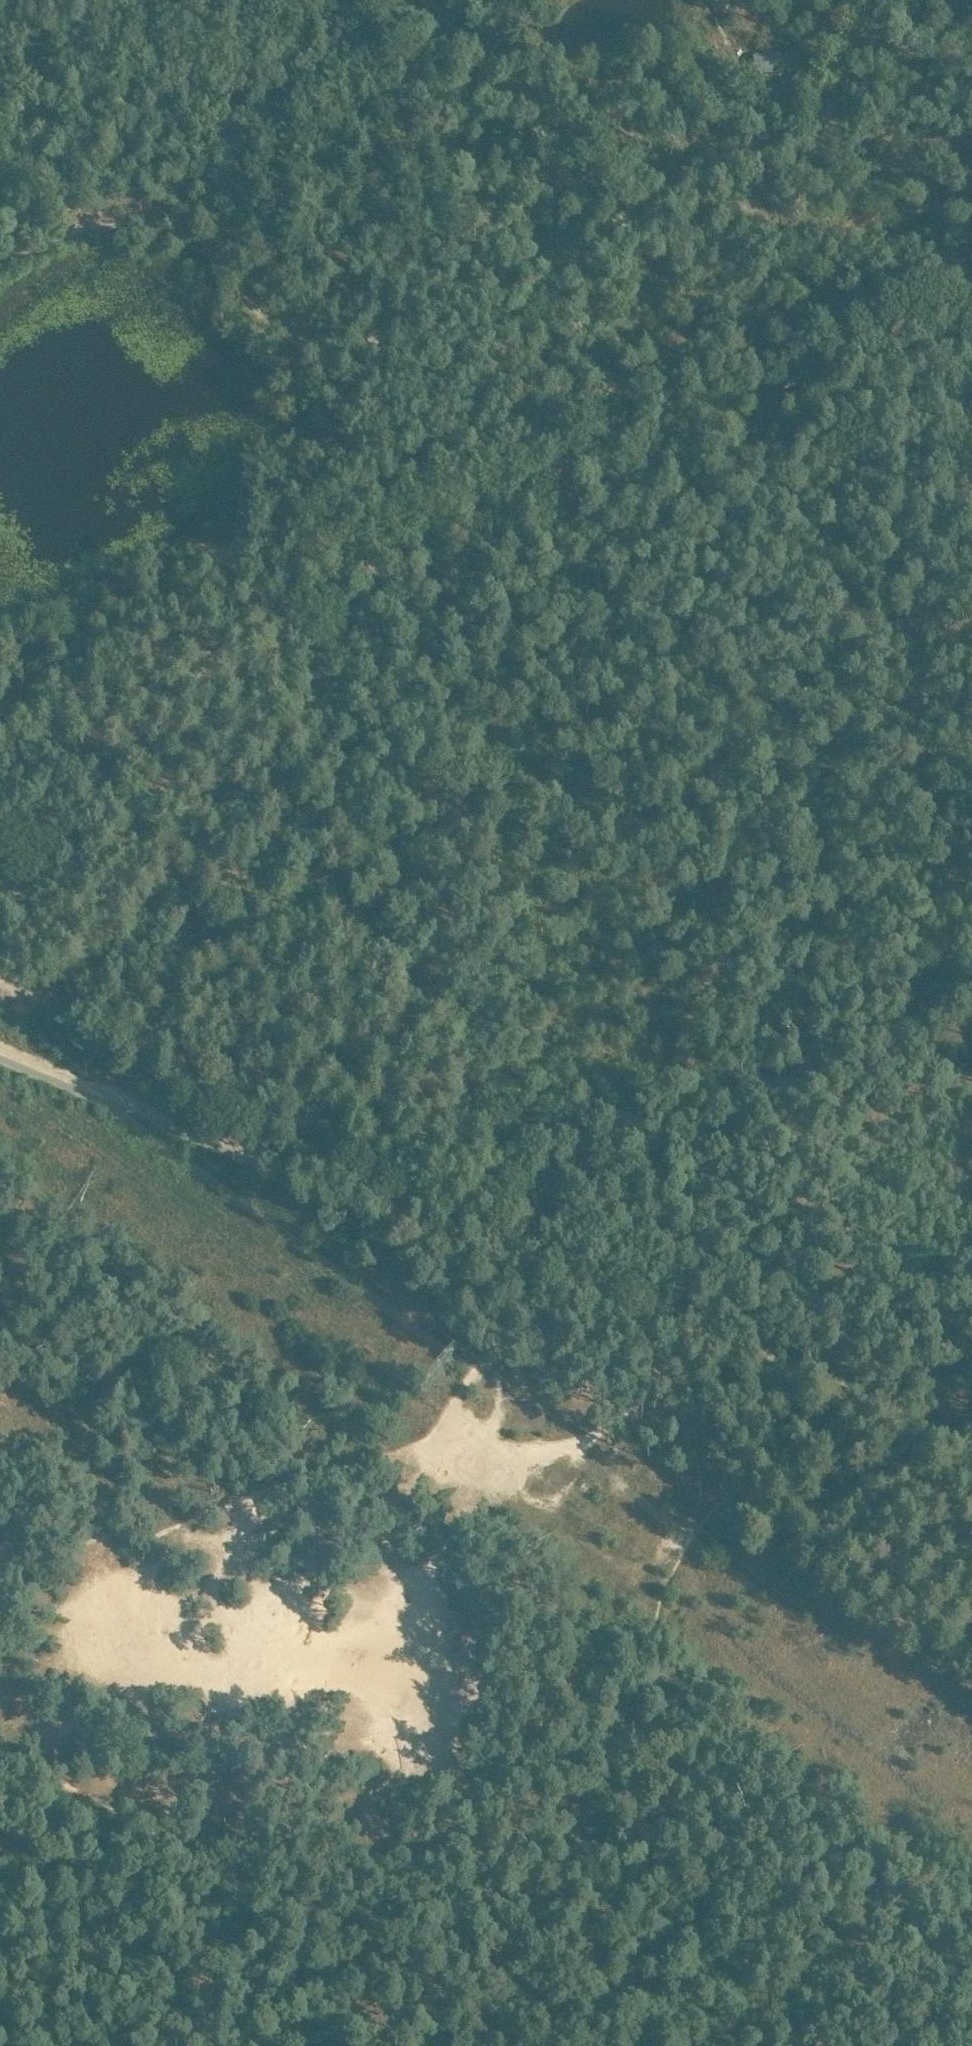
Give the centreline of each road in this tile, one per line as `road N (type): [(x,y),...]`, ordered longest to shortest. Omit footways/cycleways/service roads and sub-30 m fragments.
road 1 (track): [(0,1044),(769,1345),(971,1444)]

